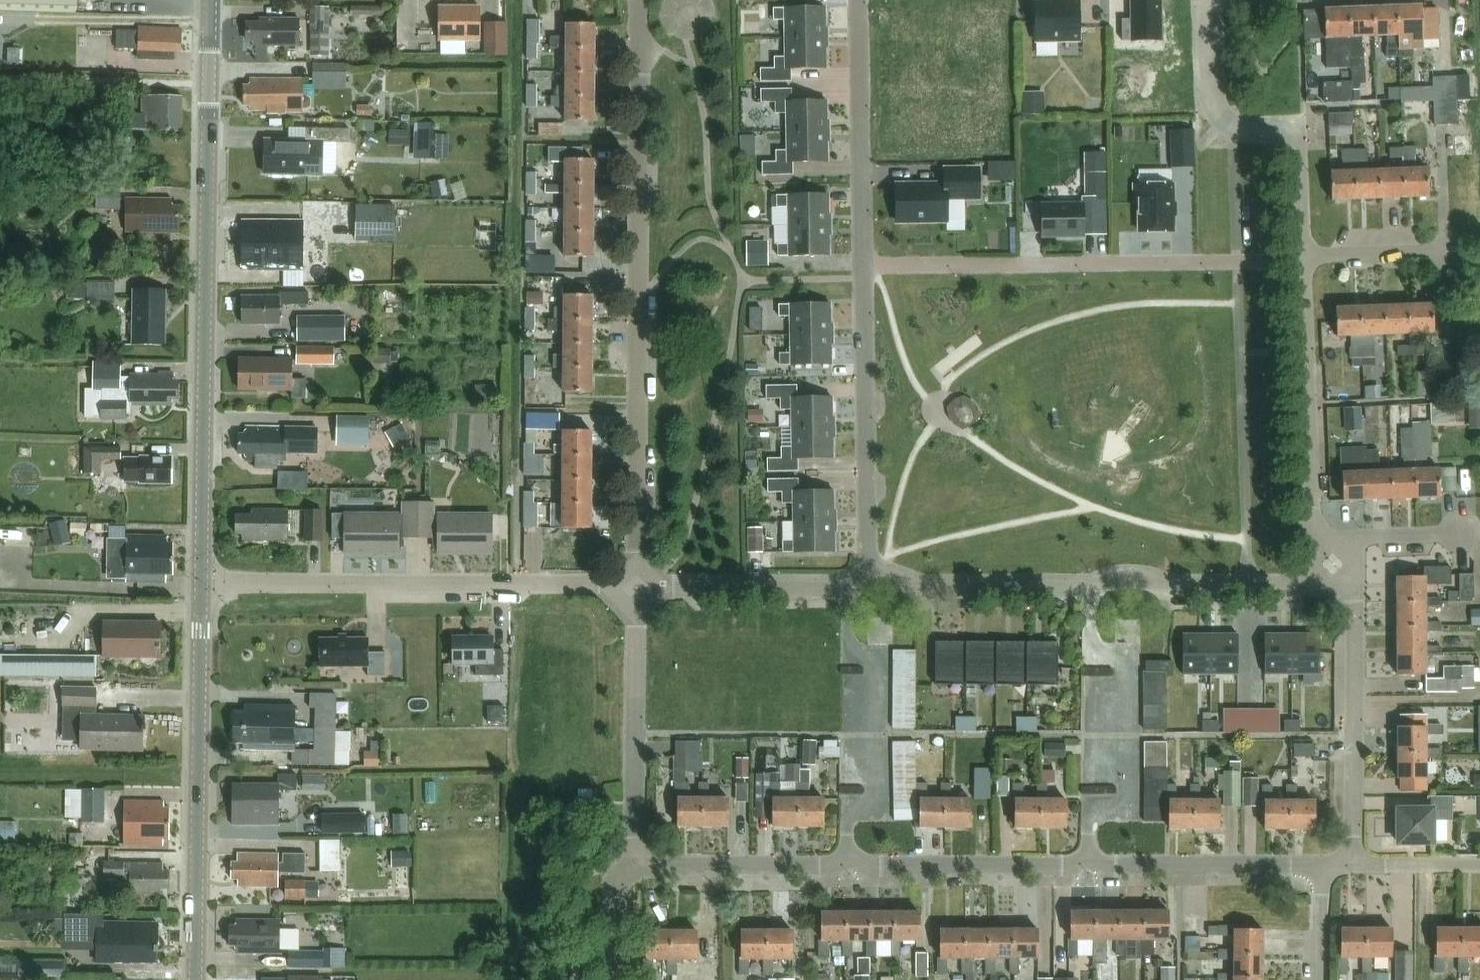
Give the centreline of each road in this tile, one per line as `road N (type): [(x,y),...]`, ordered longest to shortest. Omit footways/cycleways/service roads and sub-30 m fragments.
road 1 (residential): [(1327,866),(632,873)]
road 2 (residential): [(639,585),(641,0)]
road 3 (secondary): [(203,583),(213,0)]
road 4 (residential): [(1314,585),(869,585)]
road 5 (residential): [(865,267),(1303,262)]
road 6 (residential): [(639,585),(203,583)]
road 7 (secondary): [(199,979),(203,583)]
road 8 (residential): [(869,585),(865,267)]
road 9 (residential): [(1303,253),(1300,159),(1288,129),(1232,129),(1213,103),(1210,0)]
road 10 (residential): [(632,873),(639,585)]
road 11 (residential): [(1355,864),(1359,585)]
road 12 (residential): [(1313,538),(1303,262)]
road 13 (residential): [(865,267),(861,0)]
road 14 (residential): [(869,585),(639,585)]
road 15 (residential): [(1303,253),(1453,248)]
road 16 (residential): [(1479,865),(1355,864)]

